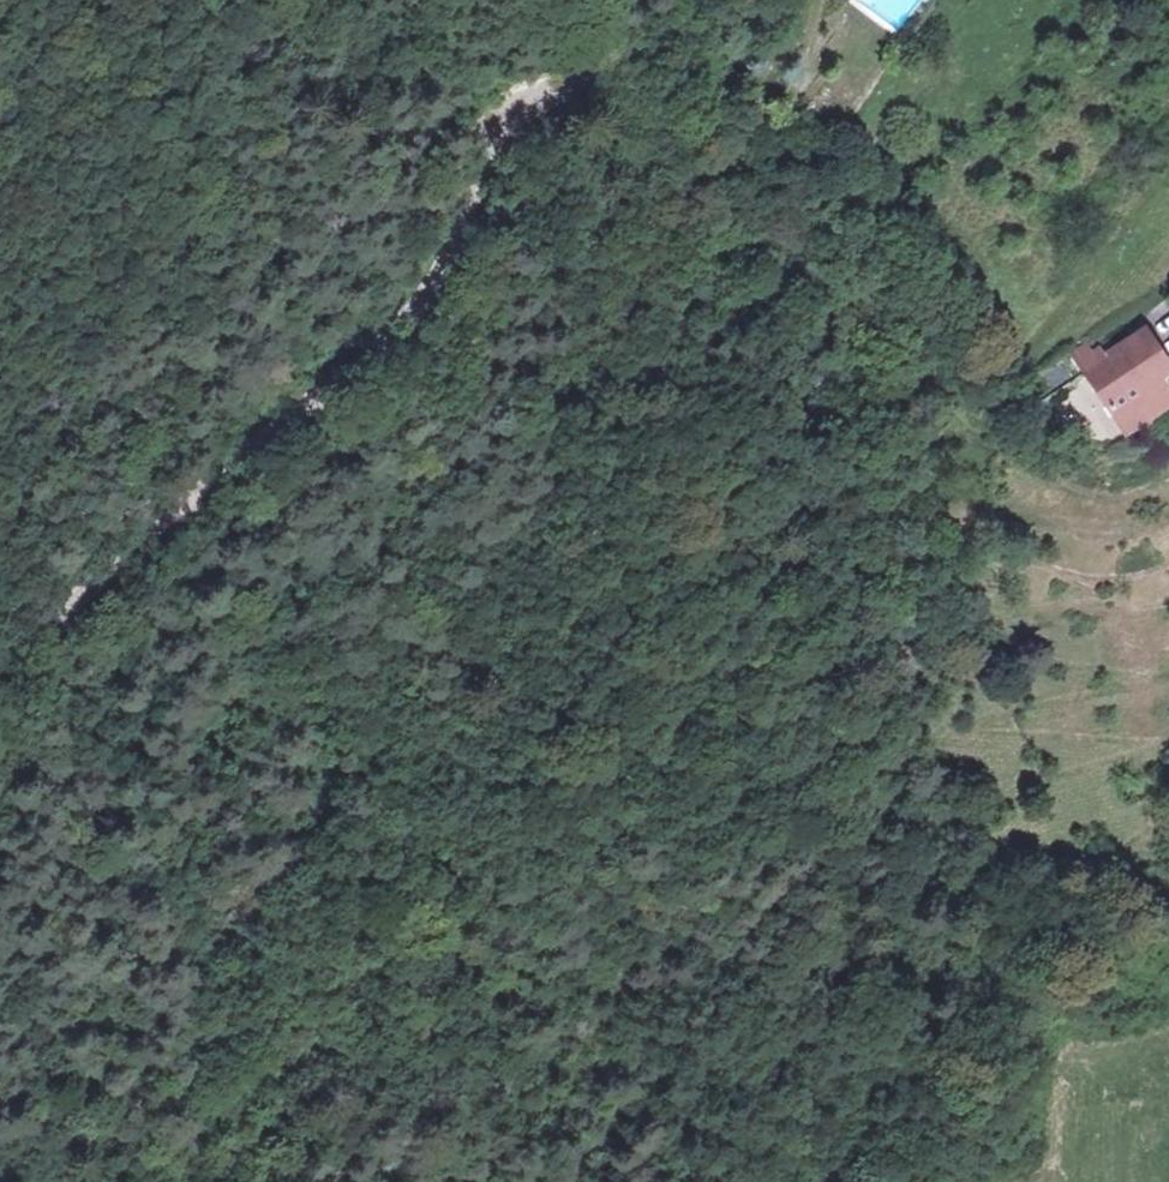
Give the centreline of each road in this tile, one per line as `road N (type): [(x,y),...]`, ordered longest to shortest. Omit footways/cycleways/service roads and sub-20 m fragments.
road 1 (track): [(703,0),(646,56),(533,102),(508,123),(488,146),(458,251),(435,290),(0,663)]

